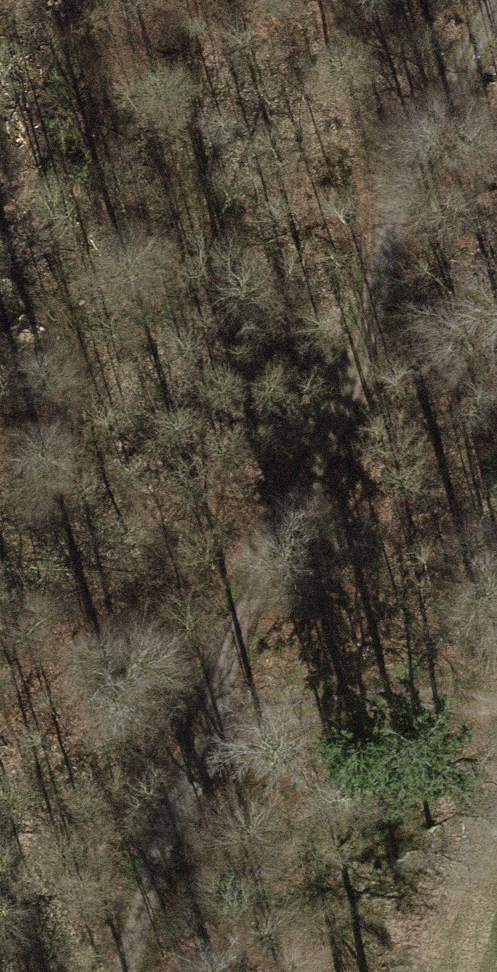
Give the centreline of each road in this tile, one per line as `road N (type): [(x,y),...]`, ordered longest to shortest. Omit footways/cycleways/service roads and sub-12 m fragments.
road 1 (track): [(120,971),(199,734),(295,548),(376,316),(403,195),(496,7)]
road 2 (track): [(199,734),(346,702),(442,702),(496,717)]
road 3 (track): [(349,0),(403,195)]

